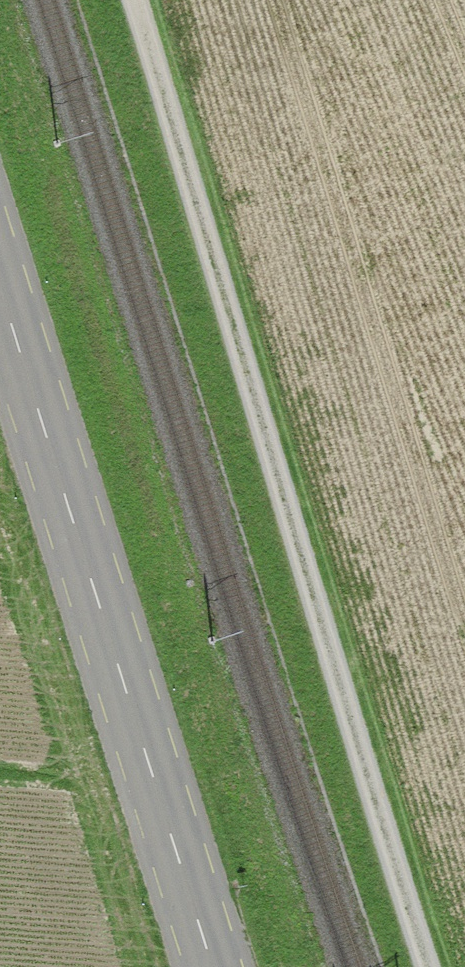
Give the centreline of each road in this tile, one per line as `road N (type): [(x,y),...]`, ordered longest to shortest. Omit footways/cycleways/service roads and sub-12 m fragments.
road 1 (track): [(150,0),(428,966)]
road 2 (tertiary): [(0,286),(213,966)]

